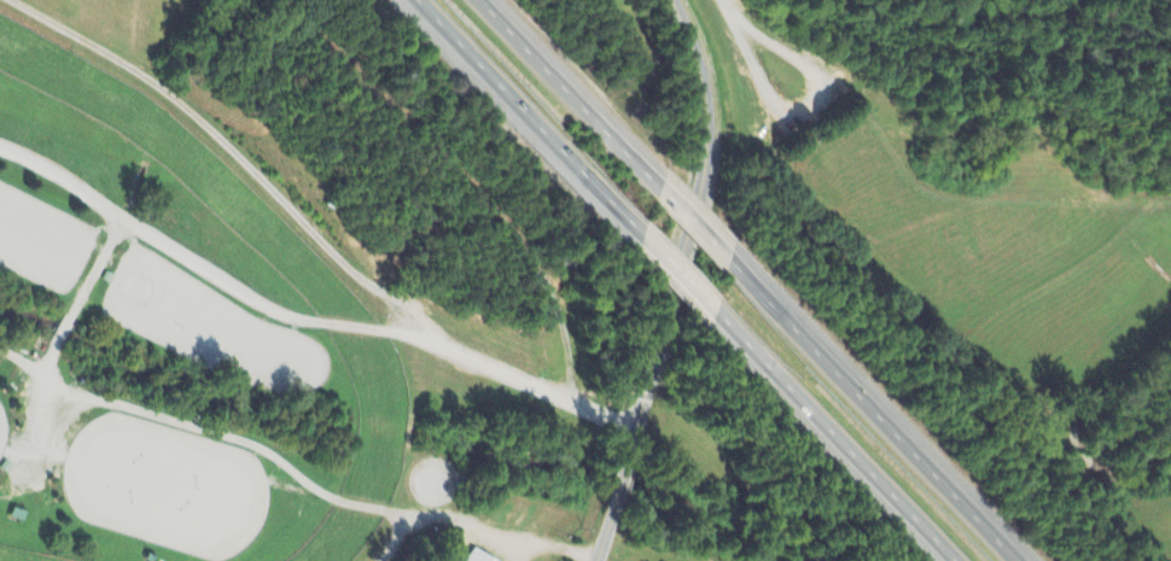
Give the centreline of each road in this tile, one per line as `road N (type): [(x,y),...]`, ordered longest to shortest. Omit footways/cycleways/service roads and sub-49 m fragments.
road 1 (tertiary): [(689,18),(704,62),(709,168),(598,560)]
road 2 (motorway): [(1021,560),(730,256)]
road 3 (motorway): [(712,306),(954,560)]
road 4 (motorway): [(413,0),(642,240)]
road 5 (motorway): [(666,197),(480,0)]

